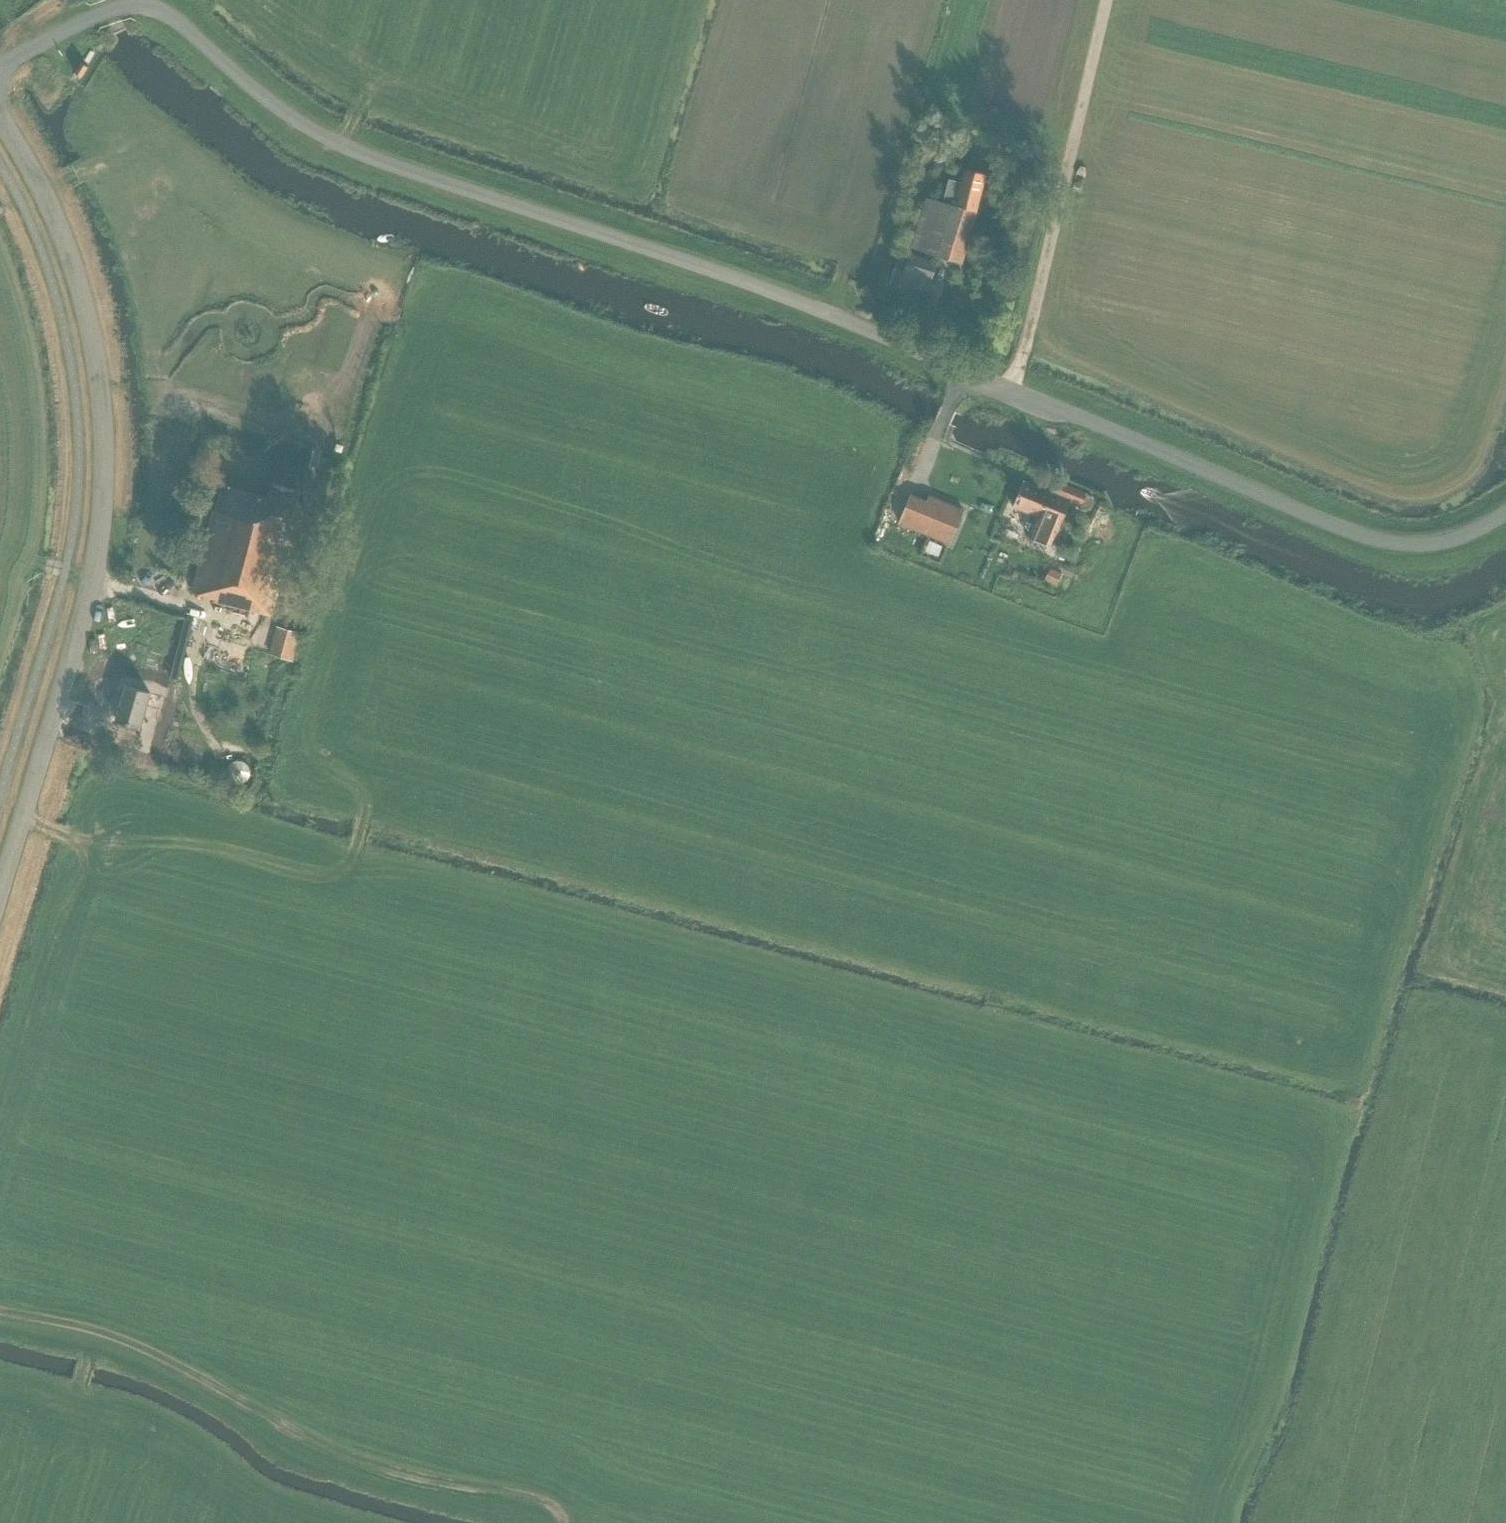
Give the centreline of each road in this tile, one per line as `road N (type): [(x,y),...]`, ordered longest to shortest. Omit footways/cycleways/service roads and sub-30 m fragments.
road 1 (unclassified): [(1505,513),(1459,542),(1412,548),(1359,537),(910,345),(371,158),(279,107),(158,9),(116,10),(0,71)]
road 2 (tertiary): [(0,891),(101,559),(111,469),(104,379),(74,257),(0,129)]
road 3 (track): [(1010,390),(1107,0)]

